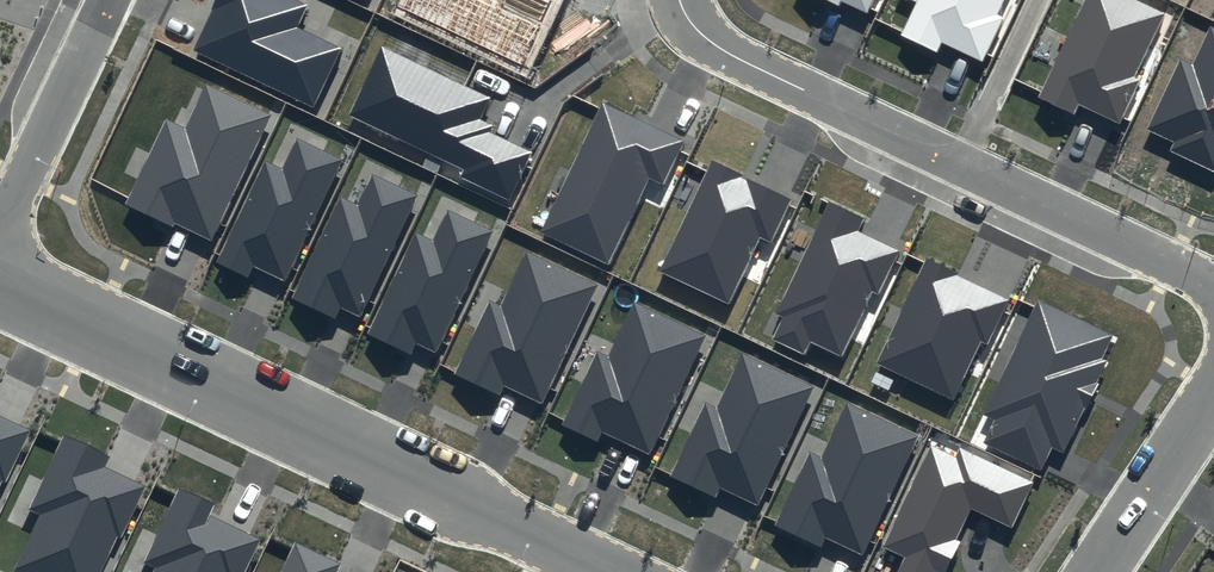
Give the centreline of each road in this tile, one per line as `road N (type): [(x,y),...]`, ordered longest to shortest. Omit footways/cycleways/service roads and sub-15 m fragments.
road 1 (residential): [(0,279),(609,571)]
road 2 (residential): [(1213,285),(729,57),(693,27),(681,0)]
road 3 (residential): [(0,229),(109,0)]
road 4 (residential): [(1097,571),(1213,394)]

